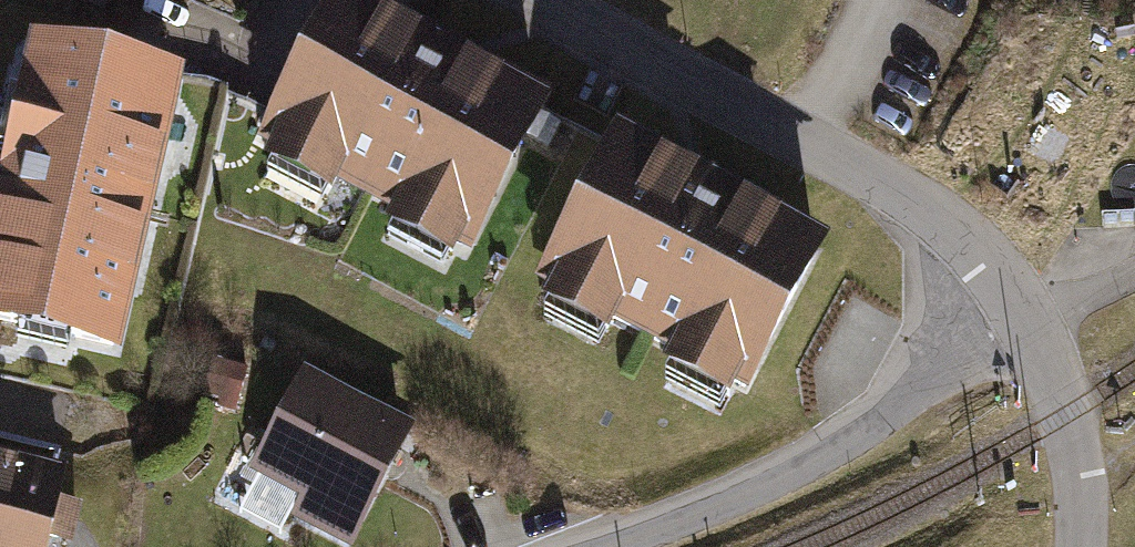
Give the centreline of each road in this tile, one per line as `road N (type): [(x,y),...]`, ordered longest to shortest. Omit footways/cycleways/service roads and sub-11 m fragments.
road 1 (residential): [(534,0),(906,195),(979,251),(1016,306)]
road 2 (residential): [(1016,306),(918,393),(831,453),(613,546)]
road 3 (unclassified): [(1016,306),(1065,417),(1079,470),(1081,546)]

